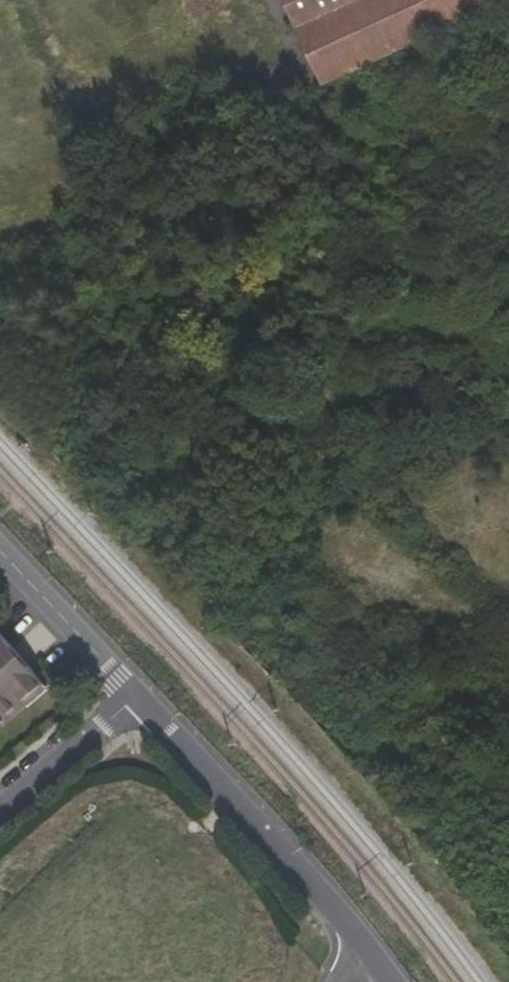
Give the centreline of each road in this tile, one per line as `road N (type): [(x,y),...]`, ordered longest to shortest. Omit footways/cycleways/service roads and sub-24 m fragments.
road 1 (tertiary): [(136,696),(392,981)]
road 2 (tertiary): [(0,552),(136,696)]
road 3 (residential): [(0,811),(136,696)]

